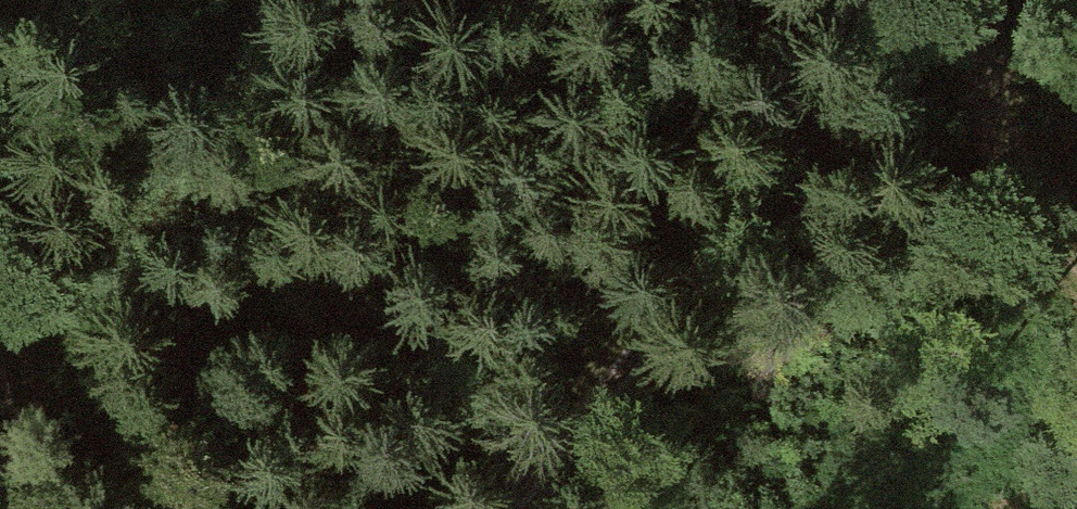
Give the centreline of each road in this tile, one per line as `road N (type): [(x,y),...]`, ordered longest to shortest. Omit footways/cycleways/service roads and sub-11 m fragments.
road 1 (track): [(862,0),(616,341),(546,428),(453,508)]
road 2 (track): [(1076,271),(974,99),(937,0)]

